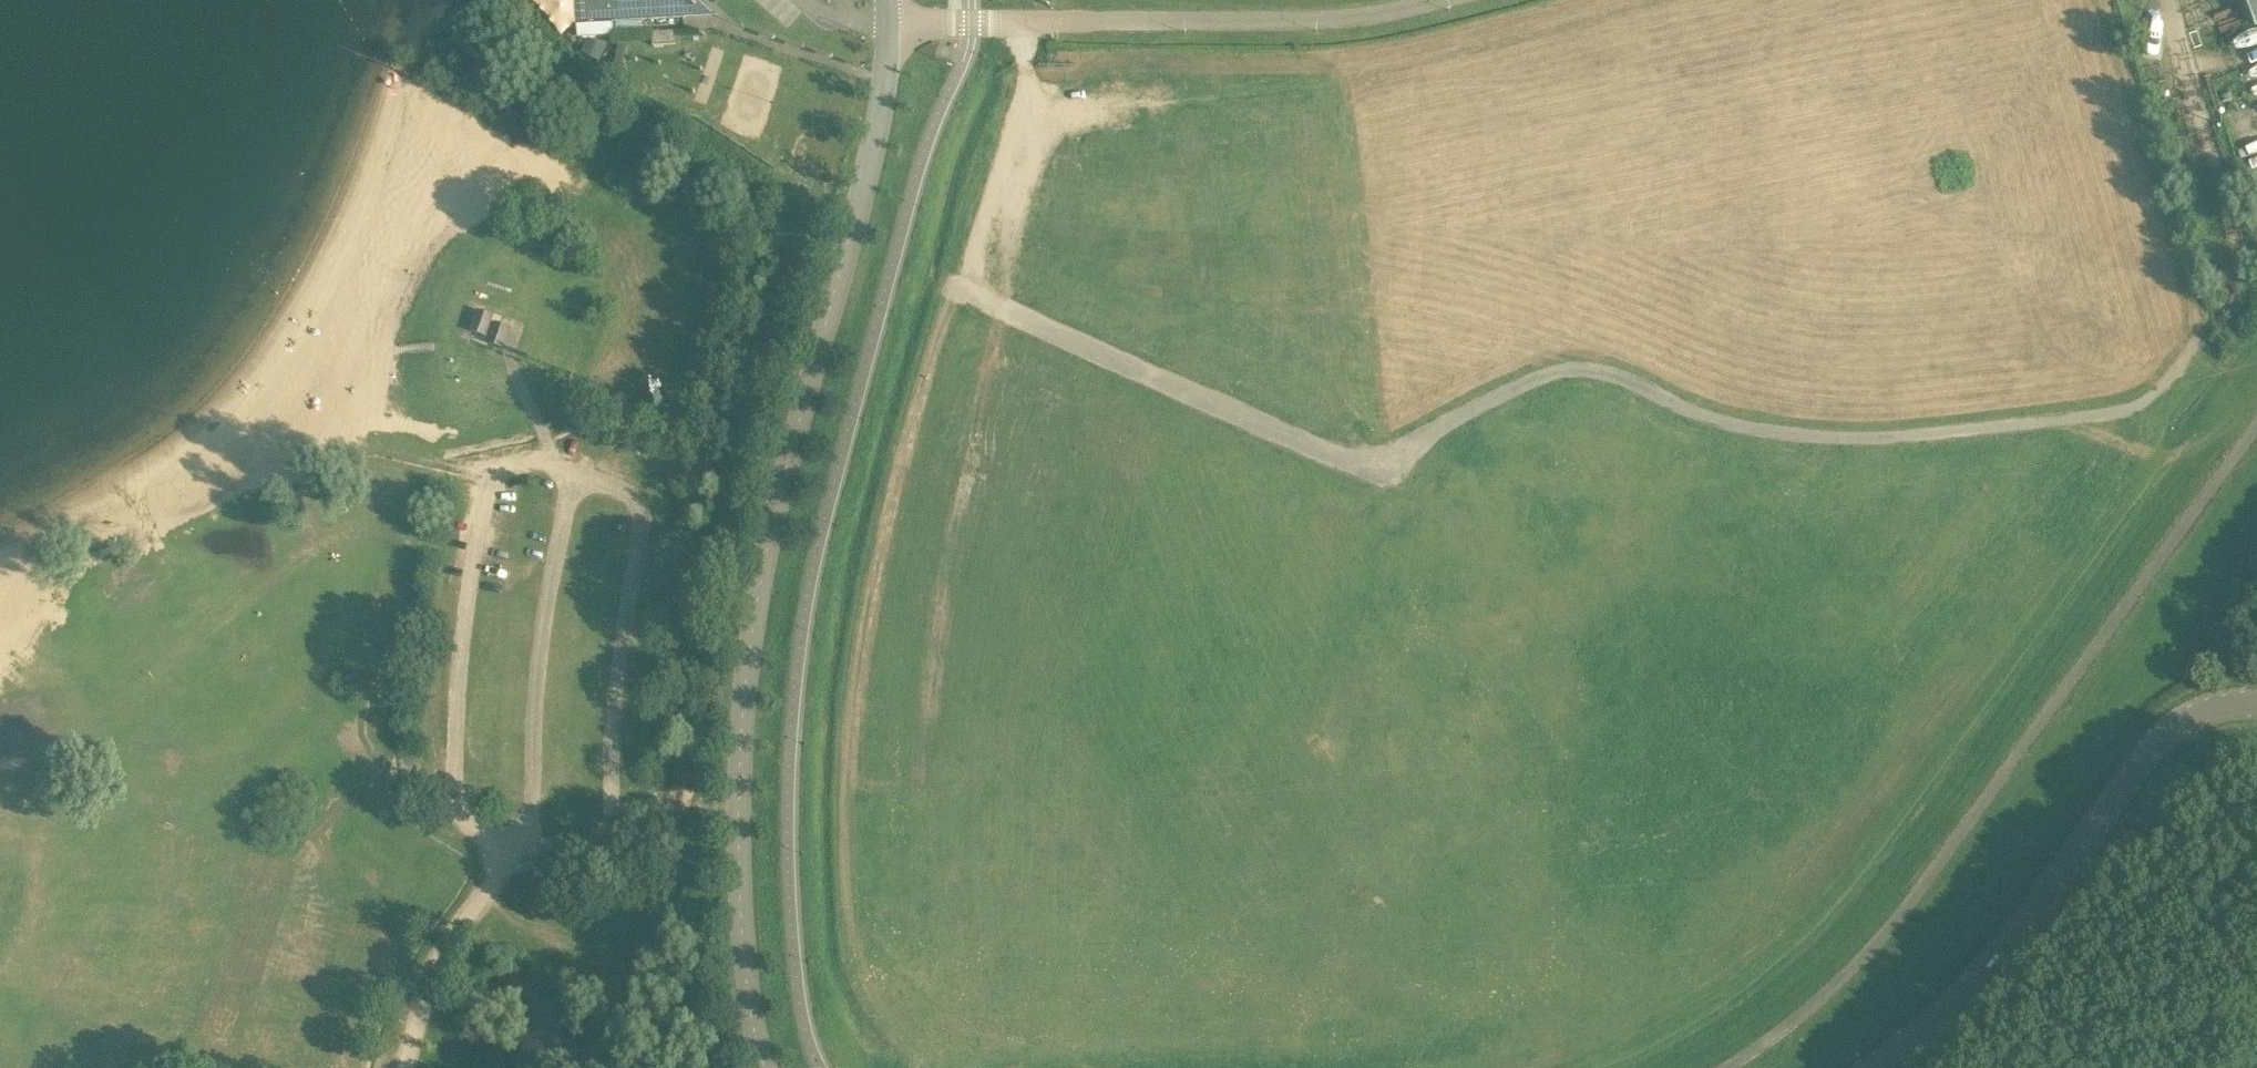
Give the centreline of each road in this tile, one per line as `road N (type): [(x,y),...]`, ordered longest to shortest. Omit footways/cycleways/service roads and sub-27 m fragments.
road 1 (track): [(2197,341),(2150,399),(2085,415),(1802,437),(1705,415),(1585,368),(1540,374),(1411,444),(1343,457),(950,285)]
road 2 (unclassified): [(766,1067),(740,915),(738,844),(754,615),(874,139),(887,18)]
road 3 (unclassified): [(887,18),(1311,19),(1435,0)]
road 4 (unclassified): [(2256,702),(2189,719),(2160,742),(1957,1000),(1876,1067)]
road 5 (unclassified): [(2166,0),(2237,244),(2230,293),(2216,314)]
road 6 (track): [(977,297),(974,248),(1023,91),(1021,22)]

